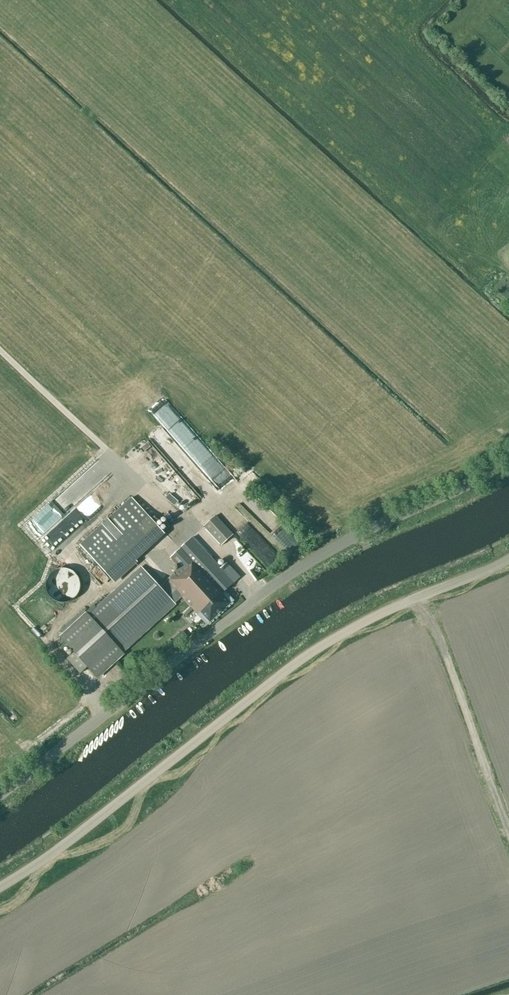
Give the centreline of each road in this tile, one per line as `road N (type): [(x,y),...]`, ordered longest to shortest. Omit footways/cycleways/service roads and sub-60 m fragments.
road 1 (tertiary): [(0,793),(302,567),(508,454)]
road 2 (unclassified): [(0,886),(301,659),(364,621),(508,558)]

